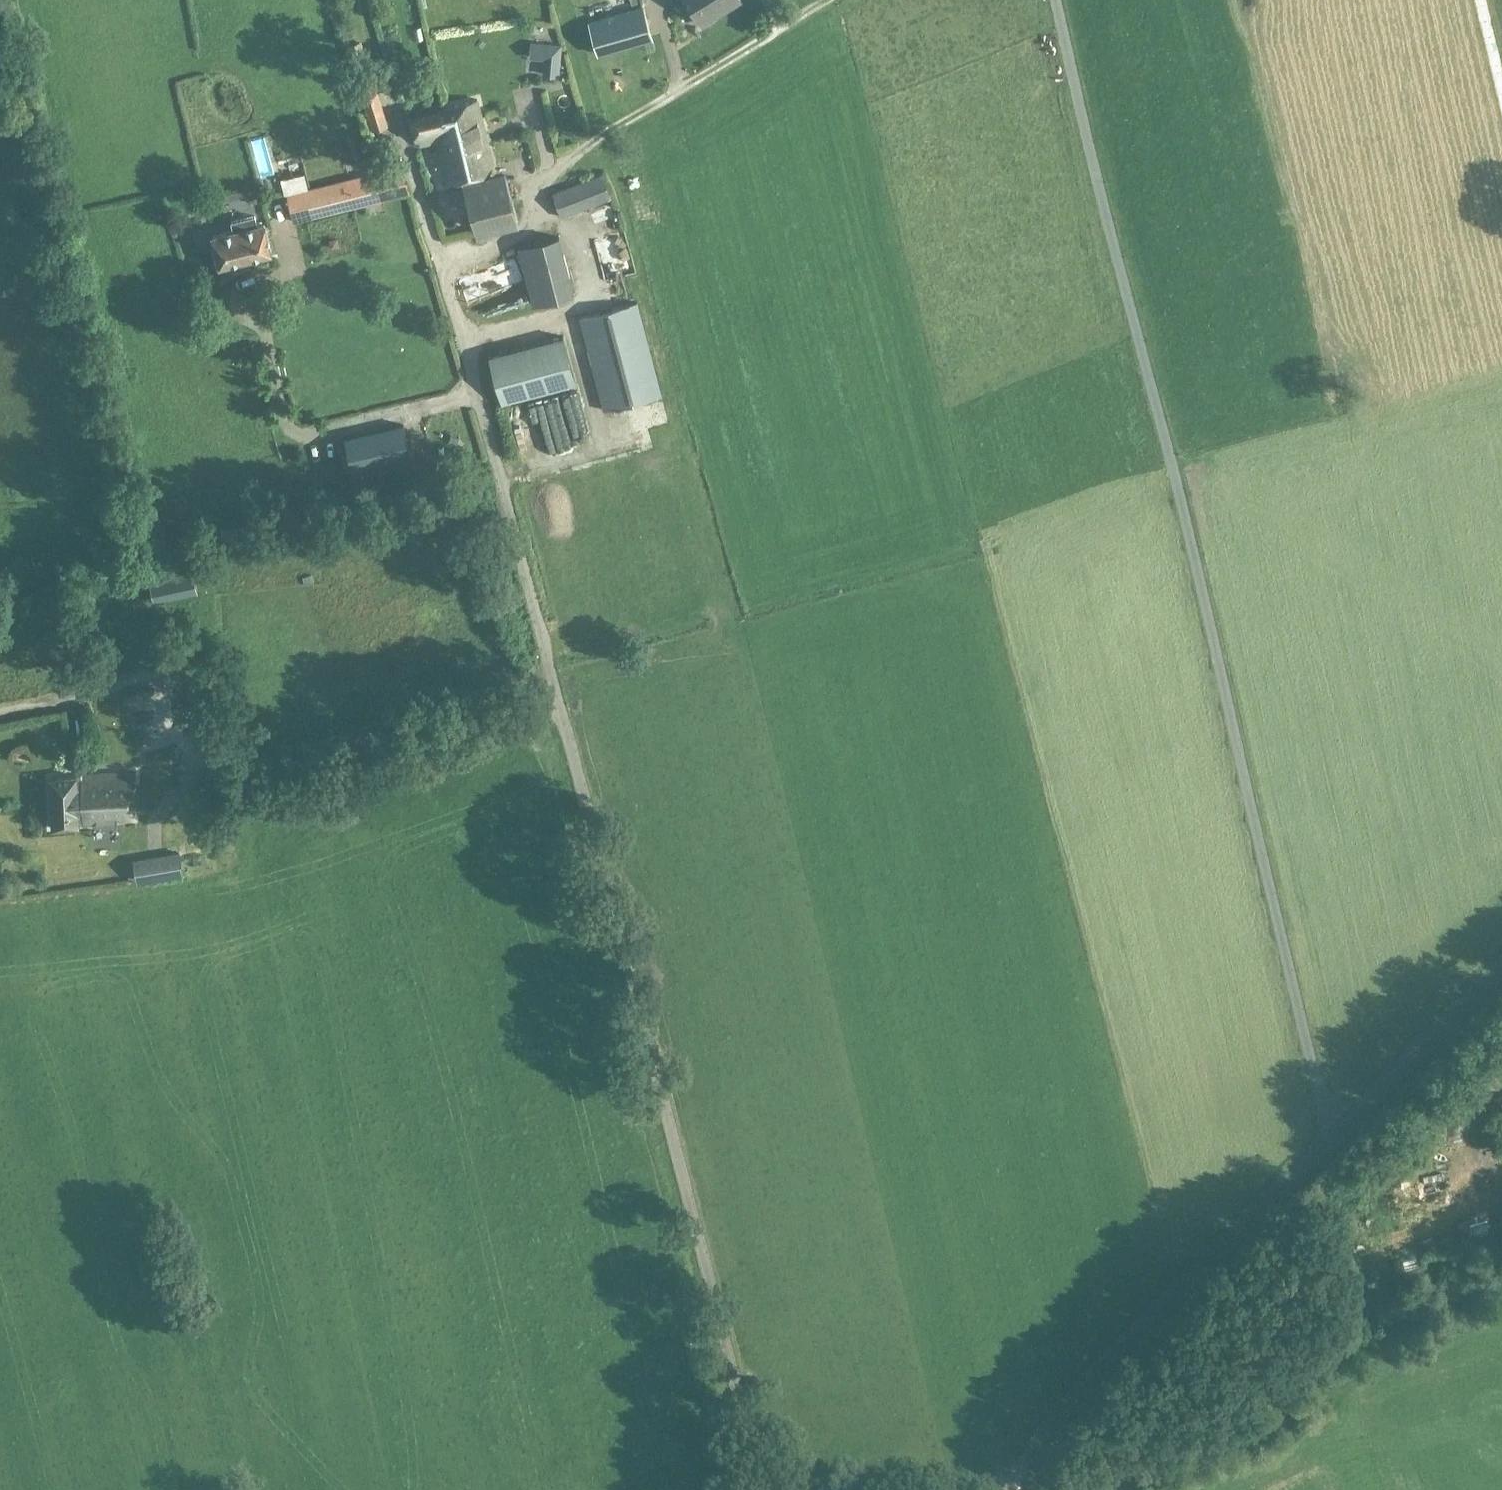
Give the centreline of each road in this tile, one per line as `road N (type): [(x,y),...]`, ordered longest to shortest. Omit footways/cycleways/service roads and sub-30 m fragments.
road 1 (tertiary): [(1024,1486),(1033,1452),(1053,1425),(1501,967)]
road 2 (track): [(1033,1452),(1074,1452),(1114,1438),(1501,1272)]

